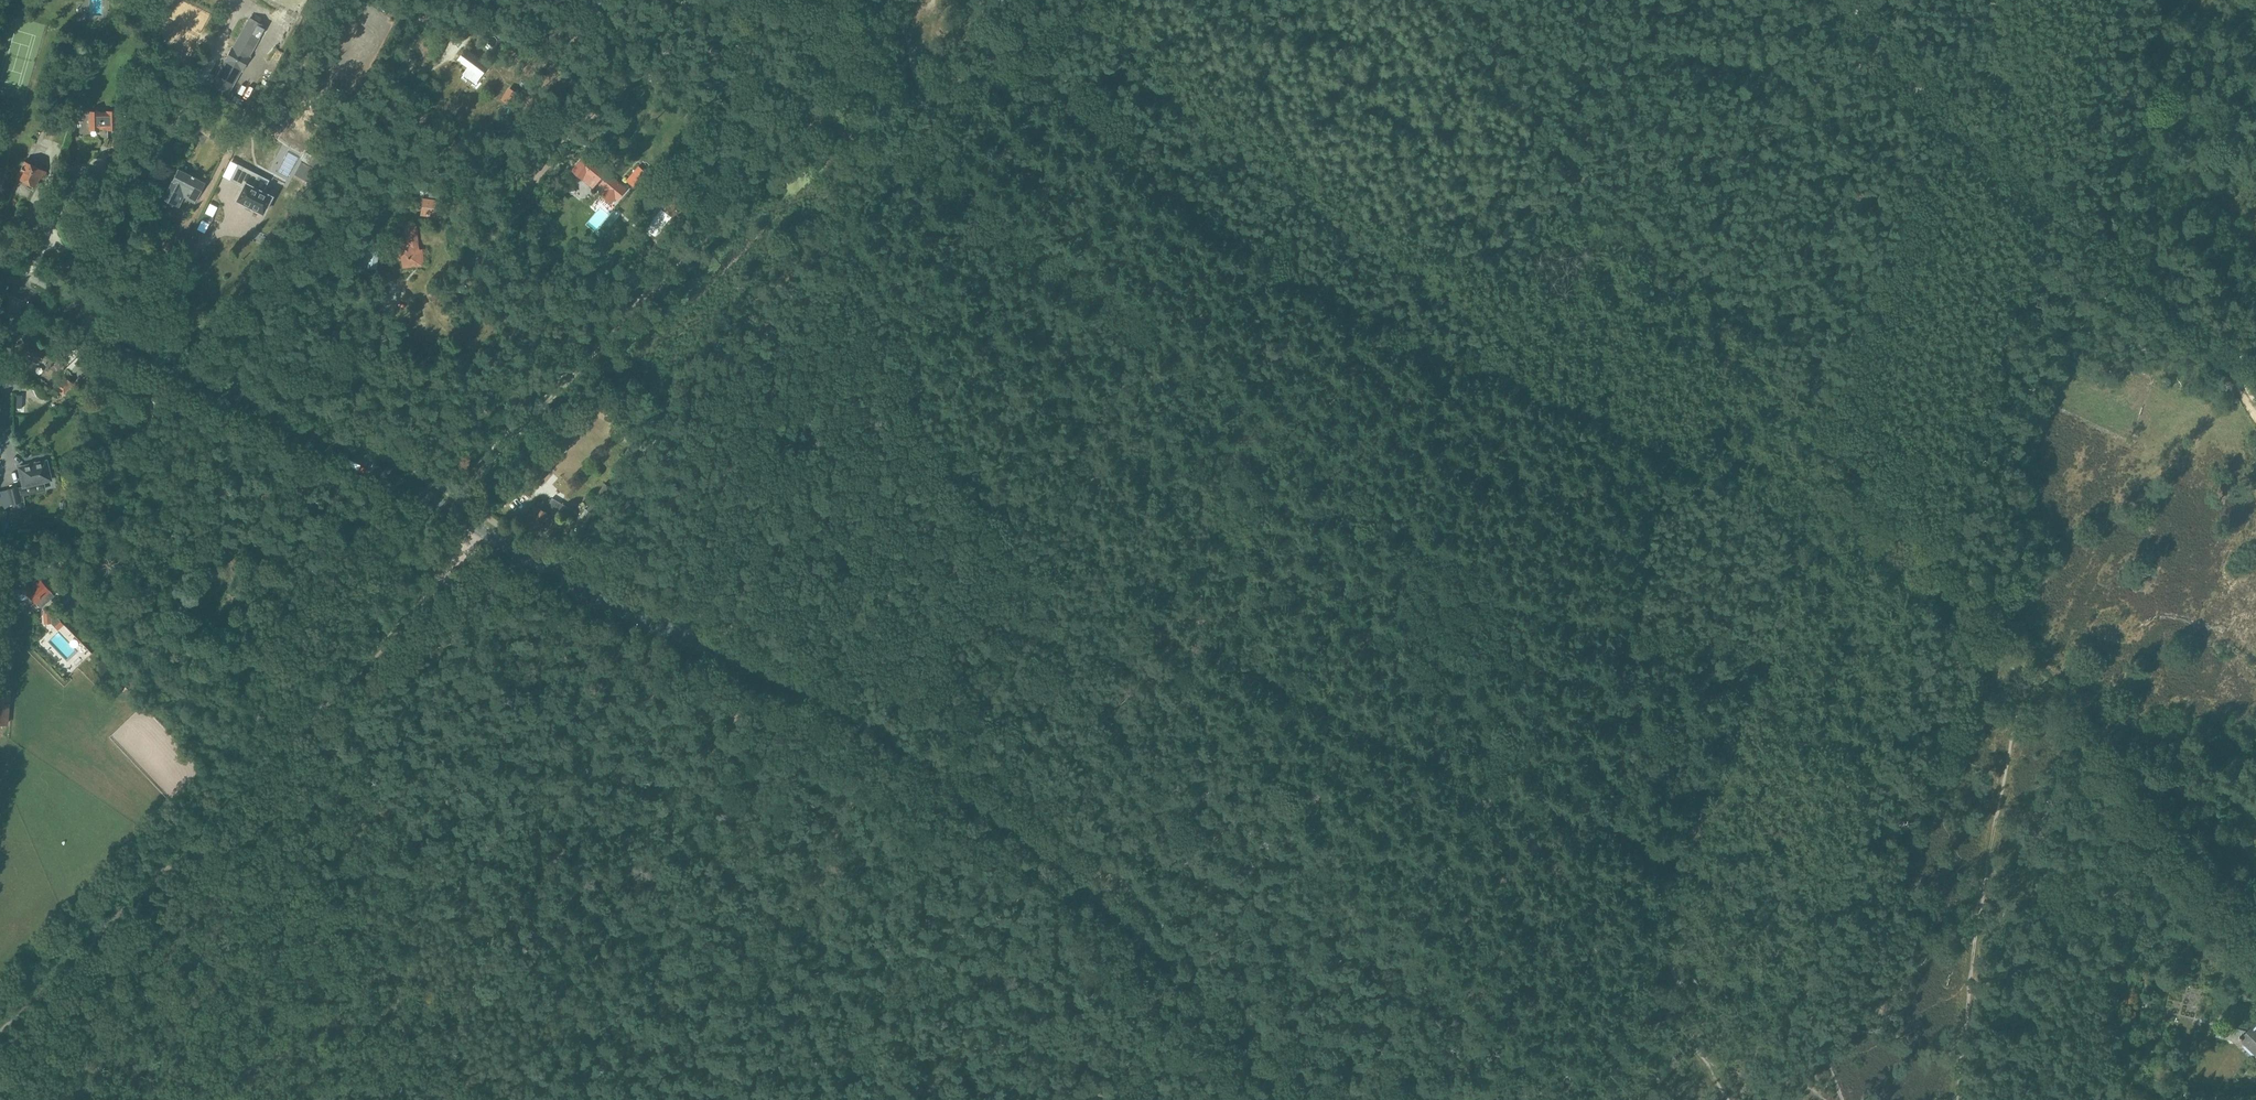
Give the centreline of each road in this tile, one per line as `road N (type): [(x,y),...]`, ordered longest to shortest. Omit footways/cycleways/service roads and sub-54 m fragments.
road 1 (secondary): [(1301,1099),(1156,947),(1004,819),(861,718),(568,583),(446,508),(0,281)]
road 2 (track): [(1885,44),(1821,104),(1757,143),(1695,166),(1330,218),(1229,260),(1169,302),(1137,336)]
road 3 (track): [(1751,642),(1538,617),(1467,587),(1137,336)]
road 4 (track): [(1755,630),(1747,635),(1643,572),(1505,465),(1463,428),(1385,317),(1257,247)]
road 5 (track): [(446,508),(823,116)]
road 6 (track): [(1751,642),(1929,152)]
road 7 (track): [(0,1035),(309,721)]
road 8 (track): [(1961,1099),(1970,979),(2000,794),(2014,732),(2040,671)]
road 9 (track): [(1827,445),(2040,671)]
road 10 (track): [(309,721),(479,527)]
road 11 (track): [(1585,1099),(1668,870)]
road 12 (track): [(1668,870),(1751,642)]
road 13 (track): [(1073,0),(906,116)]

